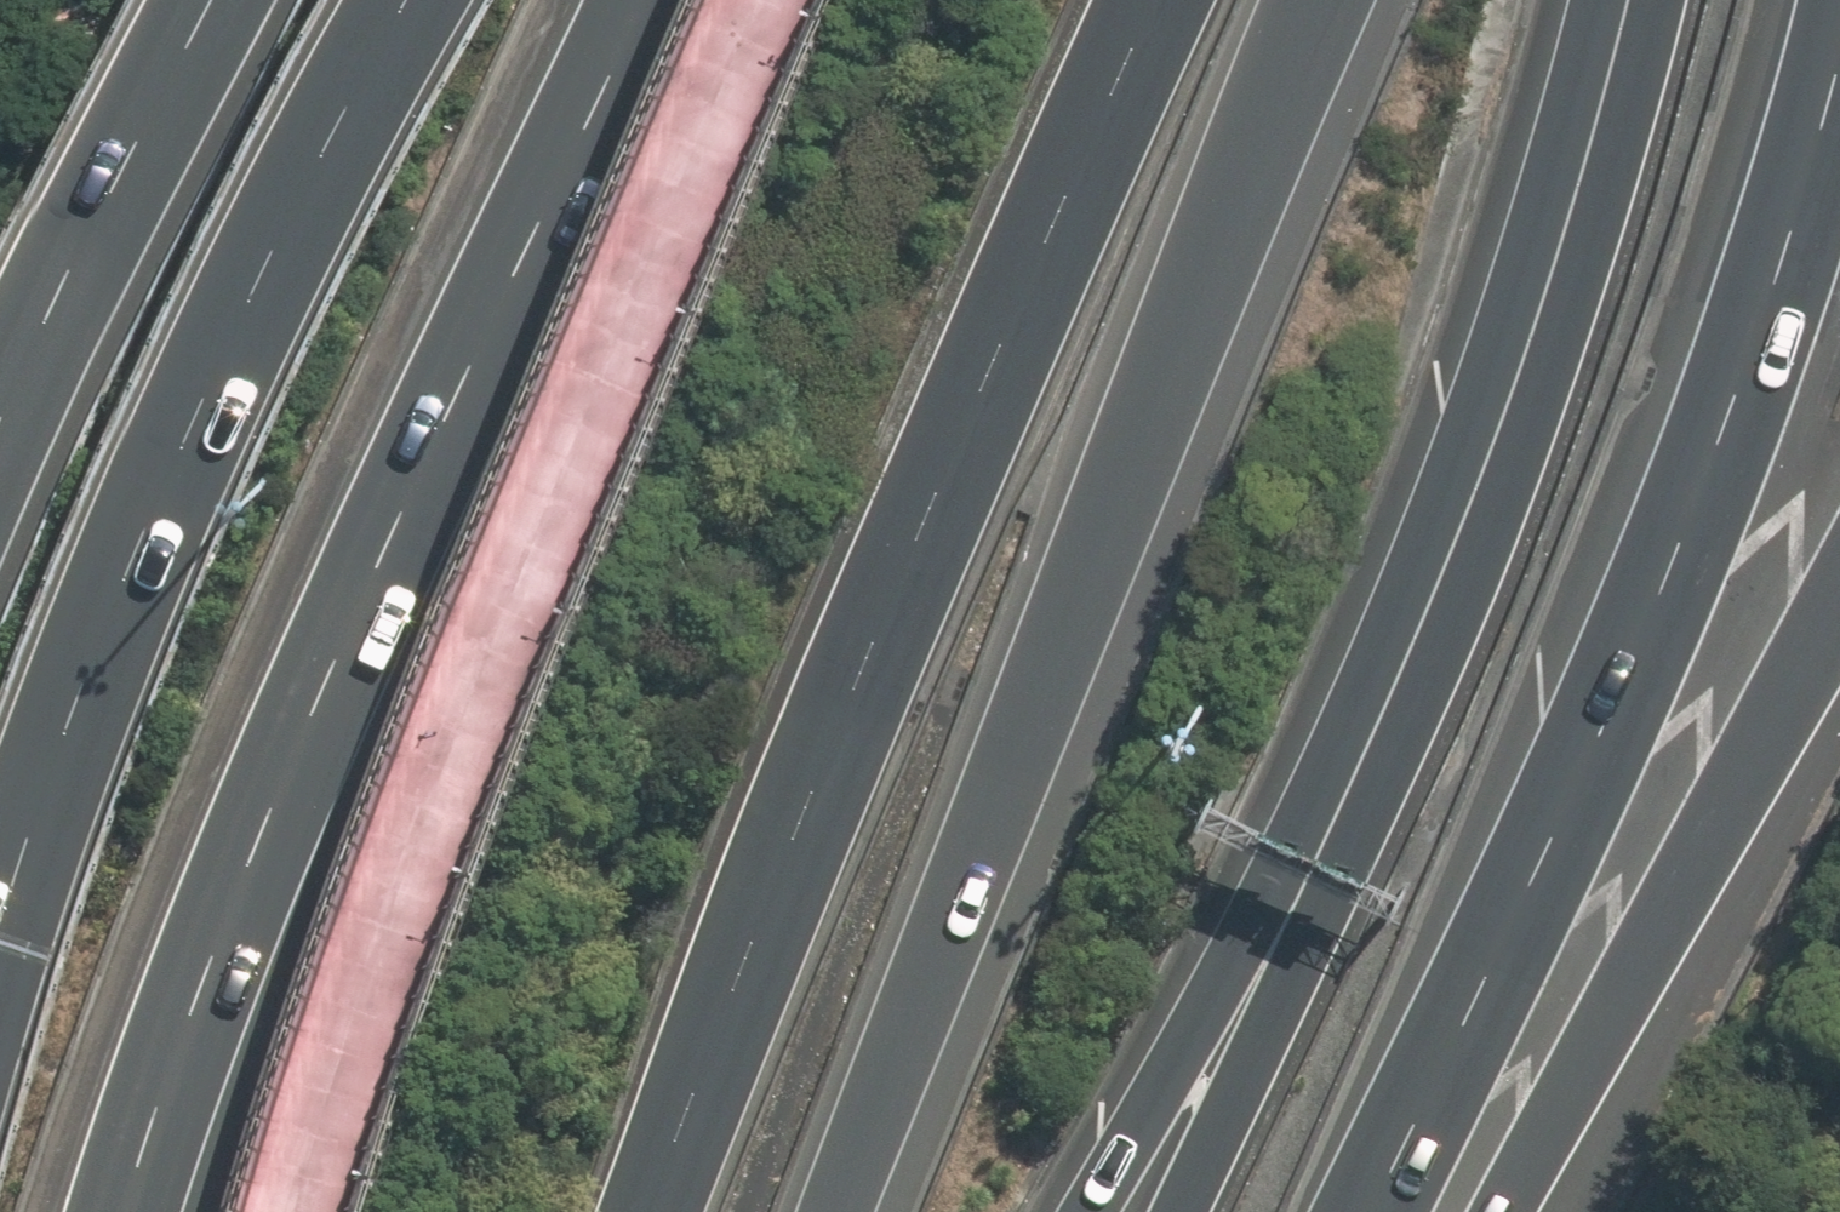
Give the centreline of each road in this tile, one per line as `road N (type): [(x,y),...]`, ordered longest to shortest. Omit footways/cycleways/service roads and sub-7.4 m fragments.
road 1 (motorway): [(128,1211),(244,883),(359,612),(642,0)]
road 2 (motorway): [(665,1211),(803,818),(1155,0)]
road 3 (motorway): [(1317,0),(1090,535),(832,1211)]
road 4 (motorway): [(1839,43),(1663,623),(1372,1211)]
road 5 (motorway): [(0,924),(144,544),(202,414),(344,123),(415,0)]
road 6 (motorway): [(1627,0),(1590,161),(1366,756)]
road 7 (motorway): [(1839,592),(1510,1211)]
road 8 (motorway): [(1366,756),(1094,1211)]
road 9 (motorway): [(1366,756),(1158,1211)]
road 10 (motorway): [(0,428),(213,0)]

